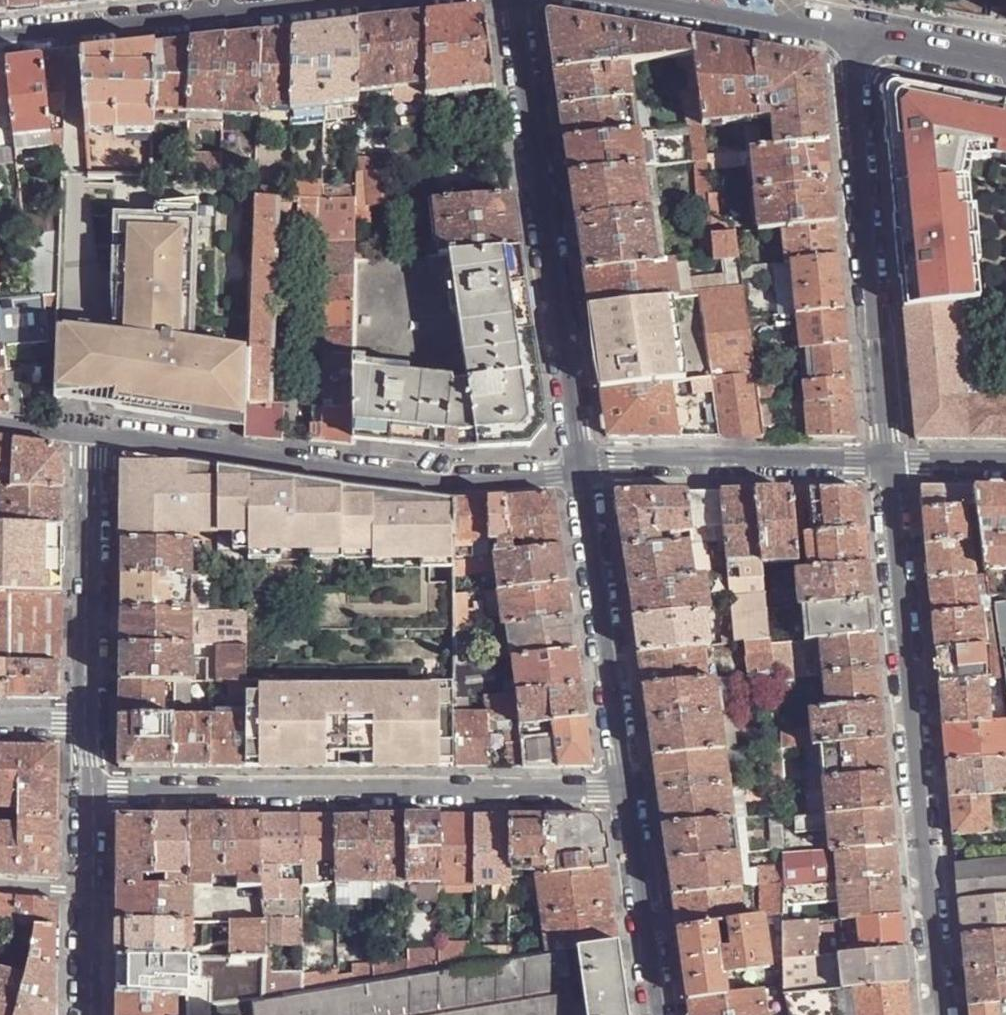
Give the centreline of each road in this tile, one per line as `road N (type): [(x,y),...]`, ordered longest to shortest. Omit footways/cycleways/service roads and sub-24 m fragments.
road 1 (residential): [(885,461),(939,1014)]
road 2 (residential): [(89,792),(626,789)]
road 3 (residential): [(91,439),(447,483),(581,471)]
road 4 (residential): [(581,471),(512,0)]
road 5 (residential): [(650,0),(1005,62)]
road 6 (residential): [(0,38),(335,0)]
road 7 (residential): [(626,789),(581,471)]
road 8 (residential): [(885,461),(620,461),(581,471)]
road 9 (residential): [(90,731),(91,439)]
road 10 (residential): [(656,1014),(626,789)]
road 11 (residential): [(87,1014),(88,890)]
road 12 (residential): [(1005,463),(885,461)]

